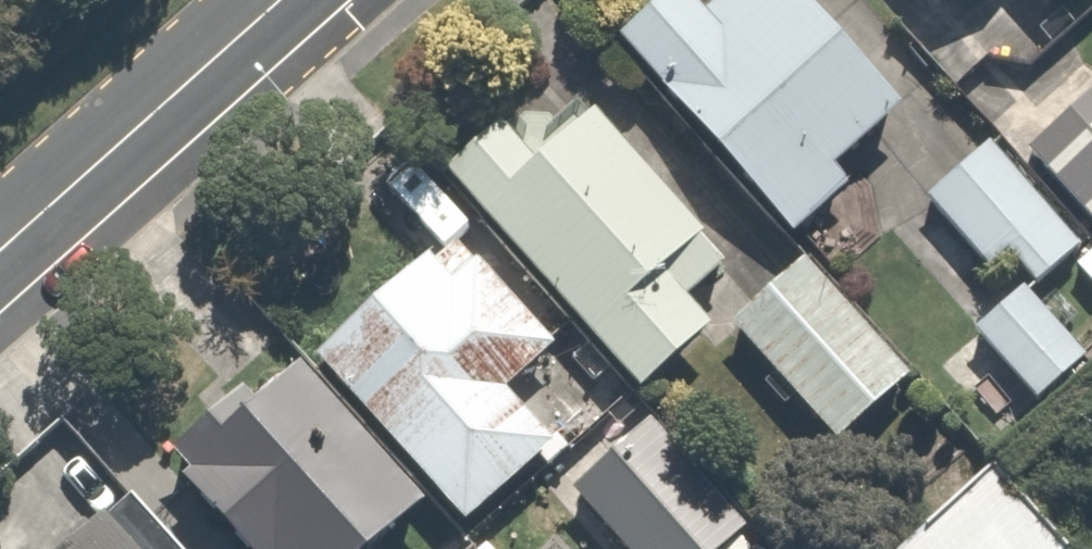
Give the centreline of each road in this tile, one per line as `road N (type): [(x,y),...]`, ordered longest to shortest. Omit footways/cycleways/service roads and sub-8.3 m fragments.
road 1 (secondary): [(286,0),(0,256)]

